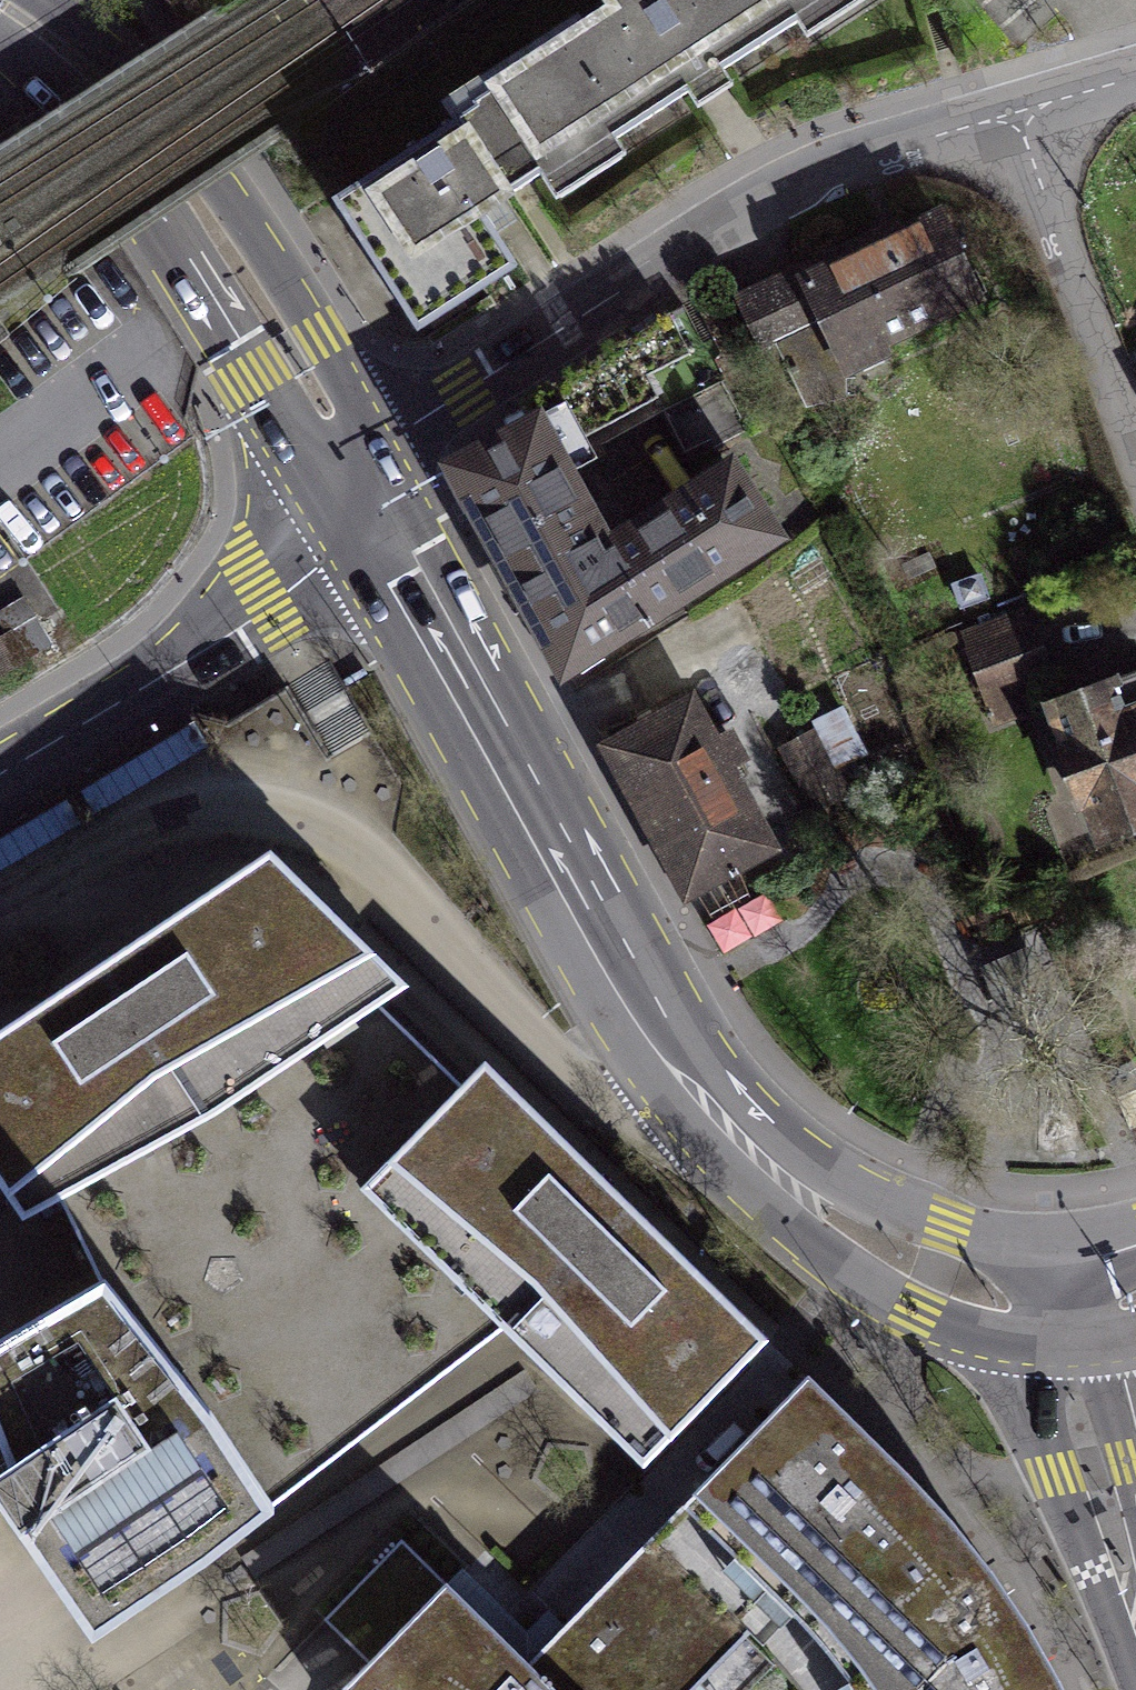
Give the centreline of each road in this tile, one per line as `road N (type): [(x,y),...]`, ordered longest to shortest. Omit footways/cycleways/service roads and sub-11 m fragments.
road 1 (residential): [(0,912),(118,847),(191,820),(269,819),(342,845),(403,894),(544,1047),(631,1109),(720,1111)]
road 2 (residential): [(1026,112),(790,186),(351,462)]
road 3 (primary): [(383,517),(647,1013),(720,1111)]
road 4 (primary): [(351,462),(349,388),(233,197),(116,57),(71,16),(22,0)]
road 5 (primary): [(0,32),(170,247),(286,428),(351,462)]
road 6 (residential): [(383,517),(189,647),(0,760)]
road 7 (primary): [(720,1111),(816,1202),(890,1252),(1002,1292),(1073,1302)]
road 8 (residential): [(1135,422),(1026,112)]
road 9 (tertiary): [(1073,1302),(1085,1432),(1135,1596)]

